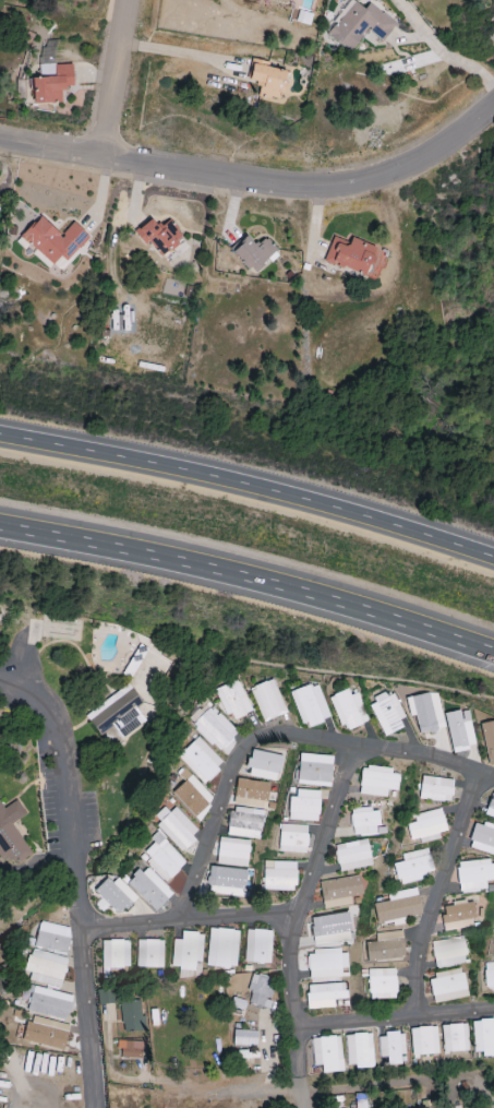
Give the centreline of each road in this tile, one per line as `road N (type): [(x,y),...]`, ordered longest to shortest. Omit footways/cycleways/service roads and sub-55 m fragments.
road 1 (motorway): [(0,530),(344,608),(493,657)]
road 2 (motorway): [(493,561),(217,479),(0,438)]
road 3 (residential): [(0,145),(265,186),(321,187),(383,175),(474,127)]
road 4 (residential): [(0,678),(48,696),(63,717),(96,1107)]
road 5 (residential): [(188,918),(243,756),(266,736),(288,731),(493,776)]
road 6 (residential): [(293,1025),(288,933),(276,918),(82,925)]
road 7 (residential): [(423,1014),(426,944),(482,772)]
road 8 (residential): [(358,744),(288,933)]
road 9 (residential): [(493,1008),(293,1025)]
road 10 (residential): [(96,160),(122,0)]

